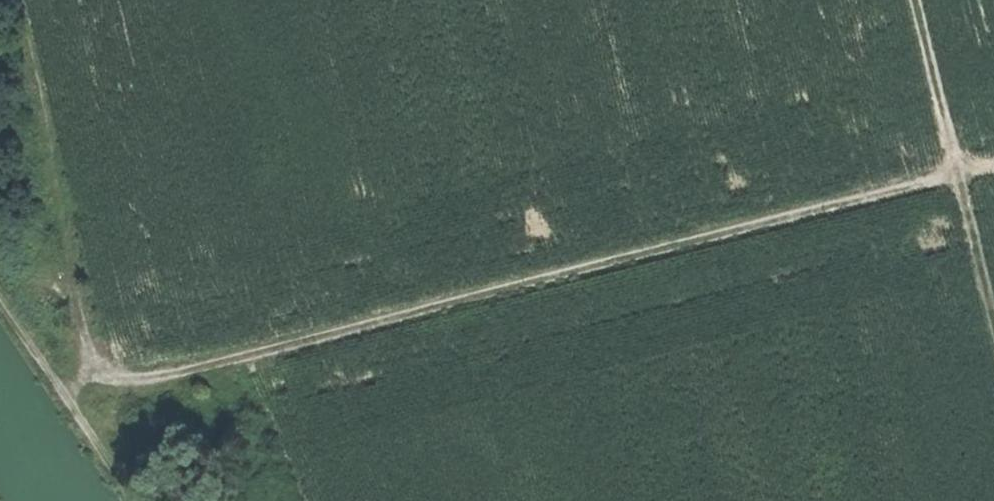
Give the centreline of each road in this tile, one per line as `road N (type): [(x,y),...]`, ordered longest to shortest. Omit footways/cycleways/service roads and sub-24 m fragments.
road 1 (track): [(13,0),(86,349),(95,370),(118,382),(145,386),(959,177)]
road 2 (track): [(993,324),(916,0)]
road 3 (track): [(138,500),(0,296)]

